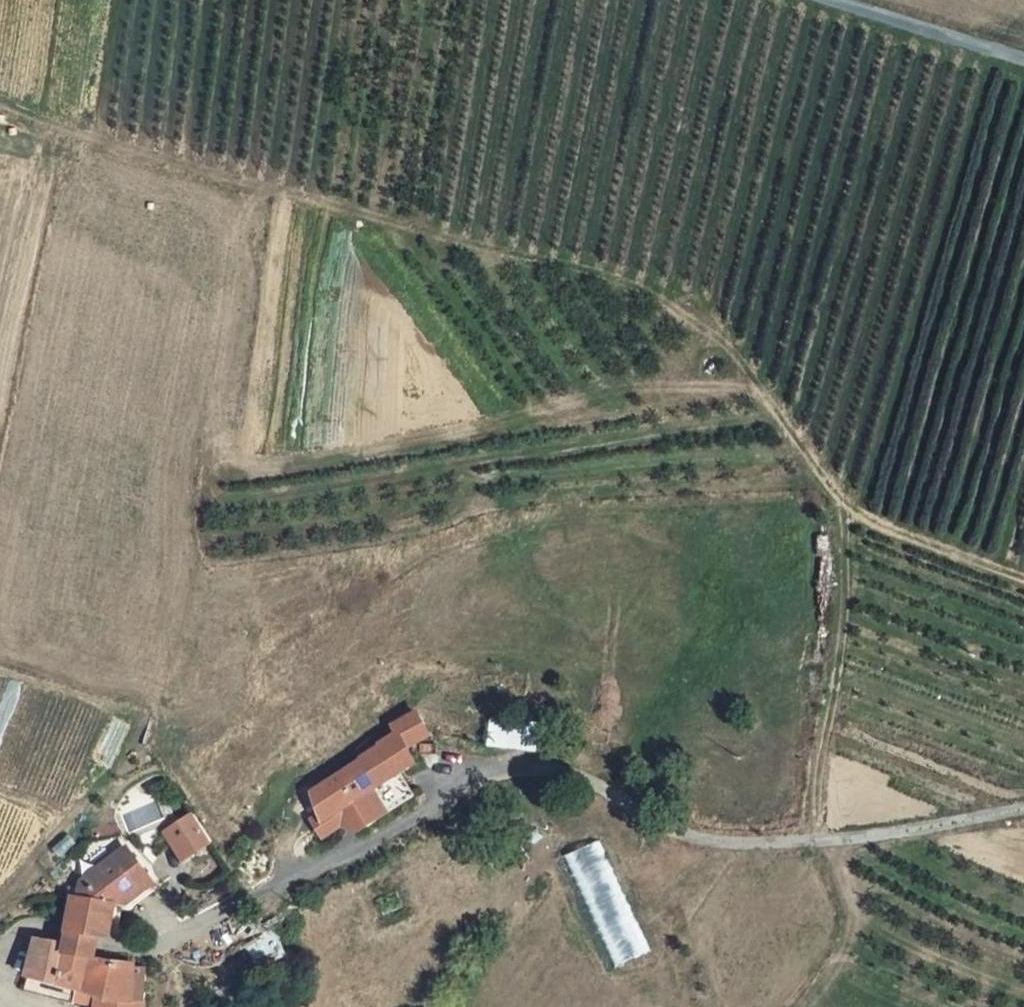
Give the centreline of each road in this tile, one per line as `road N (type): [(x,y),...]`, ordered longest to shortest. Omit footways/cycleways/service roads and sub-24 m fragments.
road 1 (unclassified): [(1023,808),(843,839),(750,842),(704,838),(573,776),(524,768),(454,794),(310,872)]
road 2 (unclassified): [(816,0),(1023,62)]

